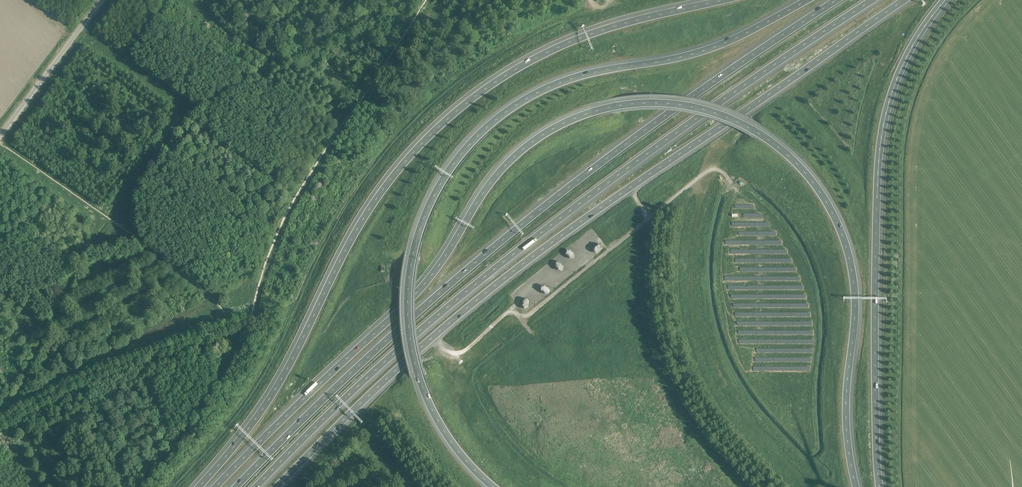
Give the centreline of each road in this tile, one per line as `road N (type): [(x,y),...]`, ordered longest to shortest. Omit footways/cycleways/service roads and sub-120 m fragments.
road 1 (motorway): [(856,486),(846,418),(855,293),(828,204),(788,155),(747,126),(697,108),(646,103),(583,115),(517,153),(427,282),(216,486)]
road 2 (motorway): [(277,486),(430,338),(543,248),(904,0)]
road 3 (motorway): [(256,486),(397,349),(540,236),(872,0)]
road 4 (motorway): [(837,0),(522,224),(367,357),(236,486)]
road 5 (motorway): [(807,0),(715,47),(548,86),(478,136),(442,181),(412,257),(410,344),(436,416),(492,486)]
road 6 (motorway): [(720,0),(579,37),(496,81),(444,122),(381,191),(276,387),(197,486)]
road 7 (motorway): [(880,486),(875,317),(882,131),(913,44),(945,0)]
road 8 (tertiary): [(0,133),(101,0)]
road 9 (track): [(586,0),(581,11),(477,62)]

